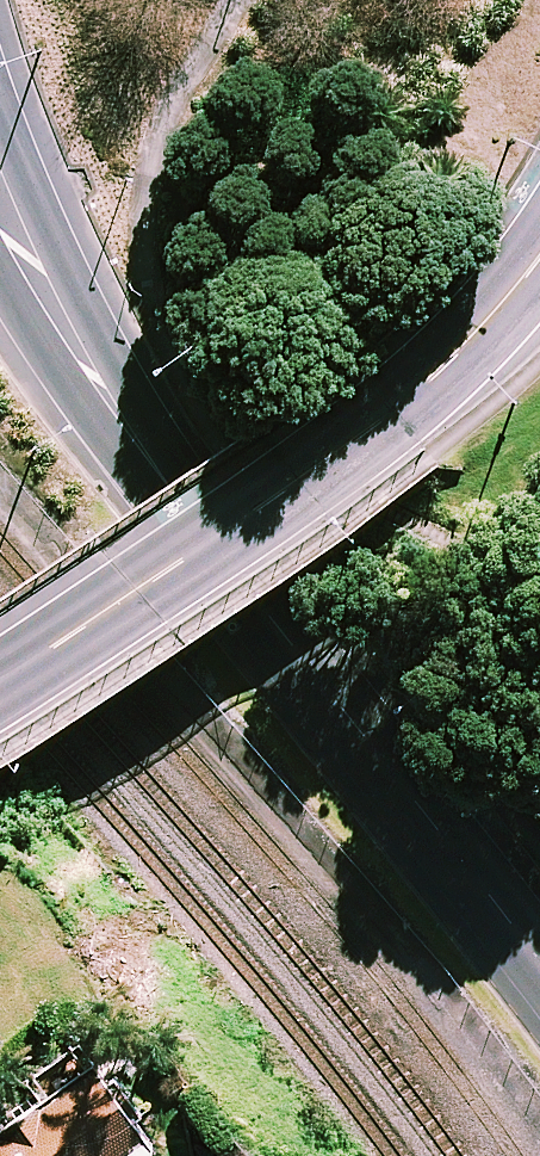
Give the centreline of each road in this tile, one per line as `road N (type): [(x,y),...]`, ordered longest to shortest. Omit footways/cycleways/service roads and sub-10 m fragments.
road 1 (secondary): [(539,969),(136,436),(45,290),(0,191)]
road 2 (secondary): [(0,676),(419,398),(501,315),(539,261)]

